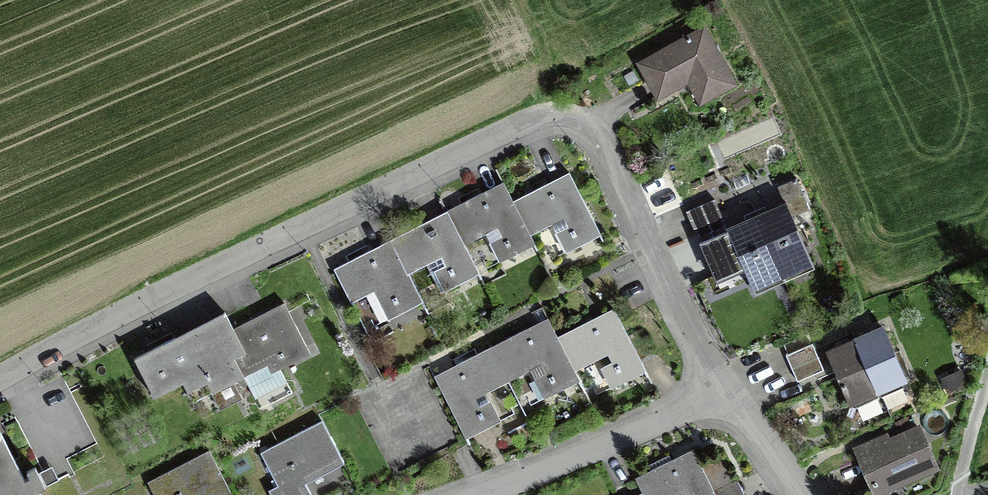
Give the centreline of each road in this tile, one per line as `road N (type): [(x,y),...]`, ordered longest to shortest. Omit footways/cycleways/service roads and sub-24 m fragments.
road 1 (residential): [(728,395),(600,142),(576,120),(547,115),(0,380)]
road 2 (residential): [(480,494),(728,395)]
road 3 (residential): [(798,494),(728,395)]
road 4 (residential): [(959,494),(985,377)]

